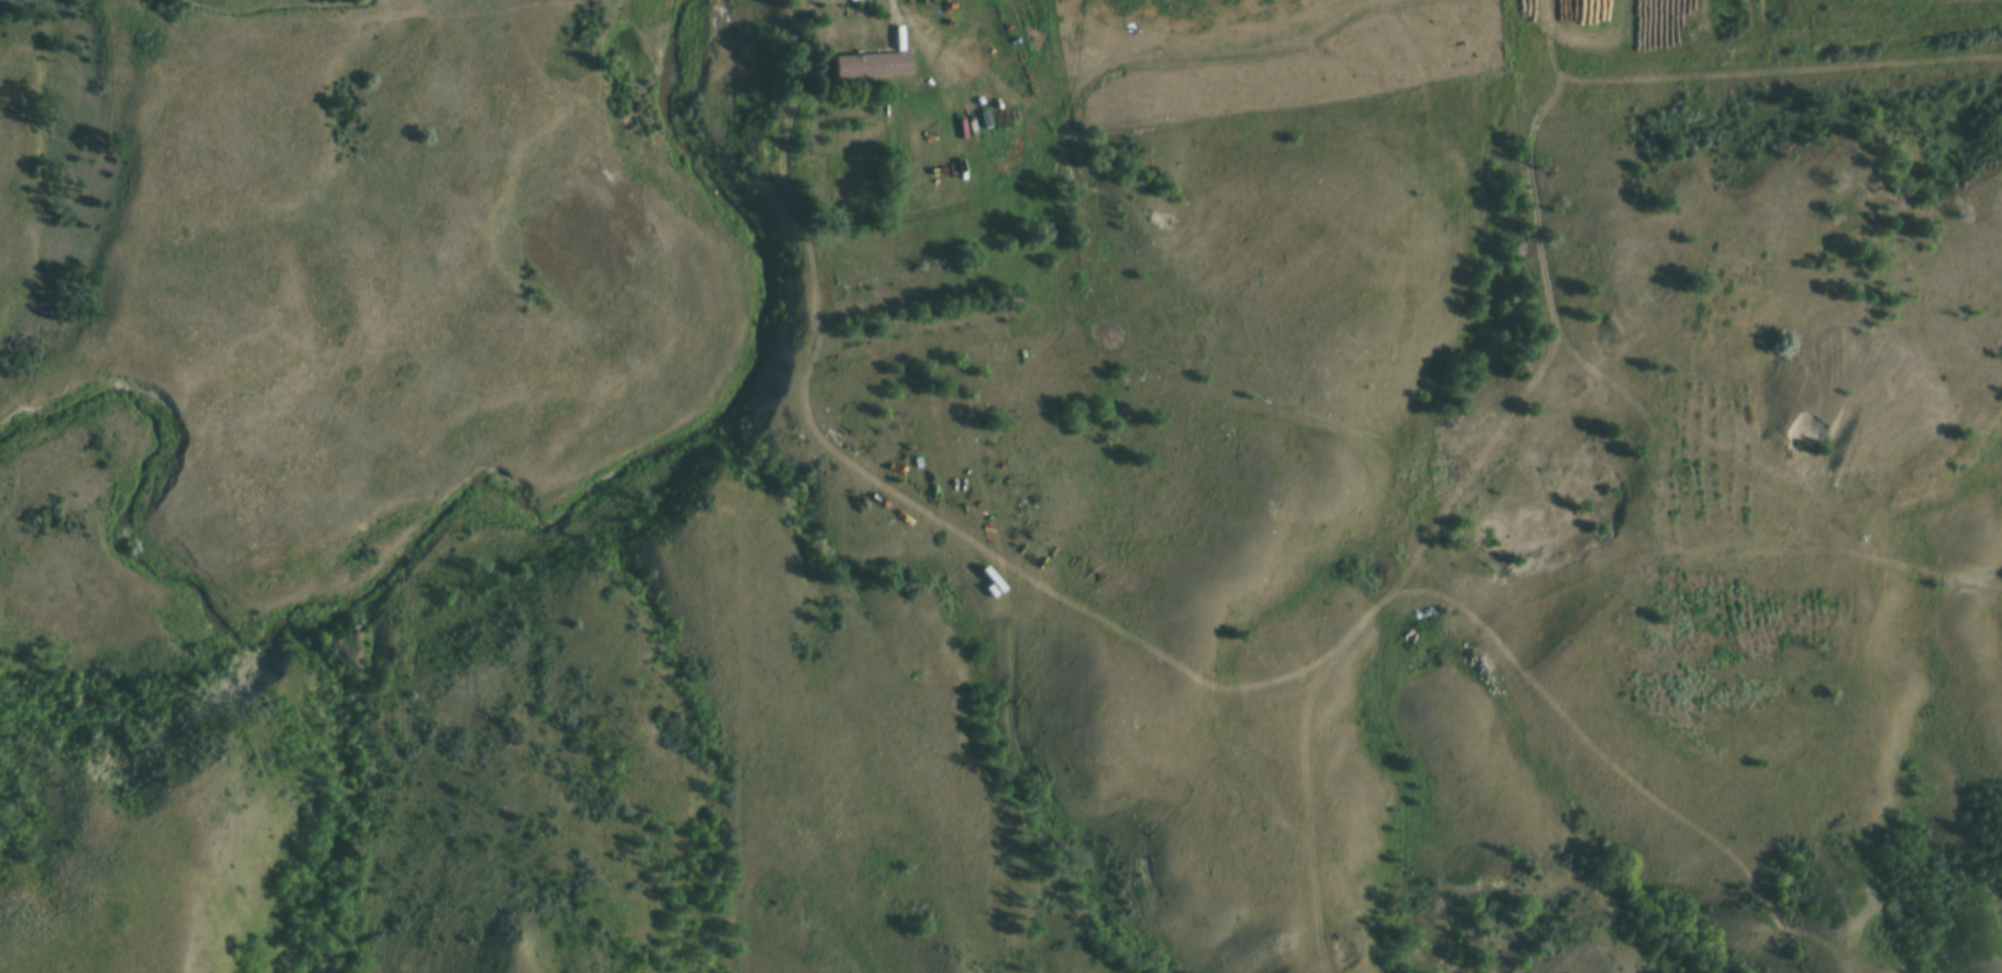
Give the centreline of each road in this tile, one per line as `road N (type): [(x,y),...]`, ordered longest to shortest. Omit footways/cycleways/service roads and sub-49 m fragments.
road 1 (track): [(2001,20),(1558,78),(1527,143),(1542,294),(1527,401)]

